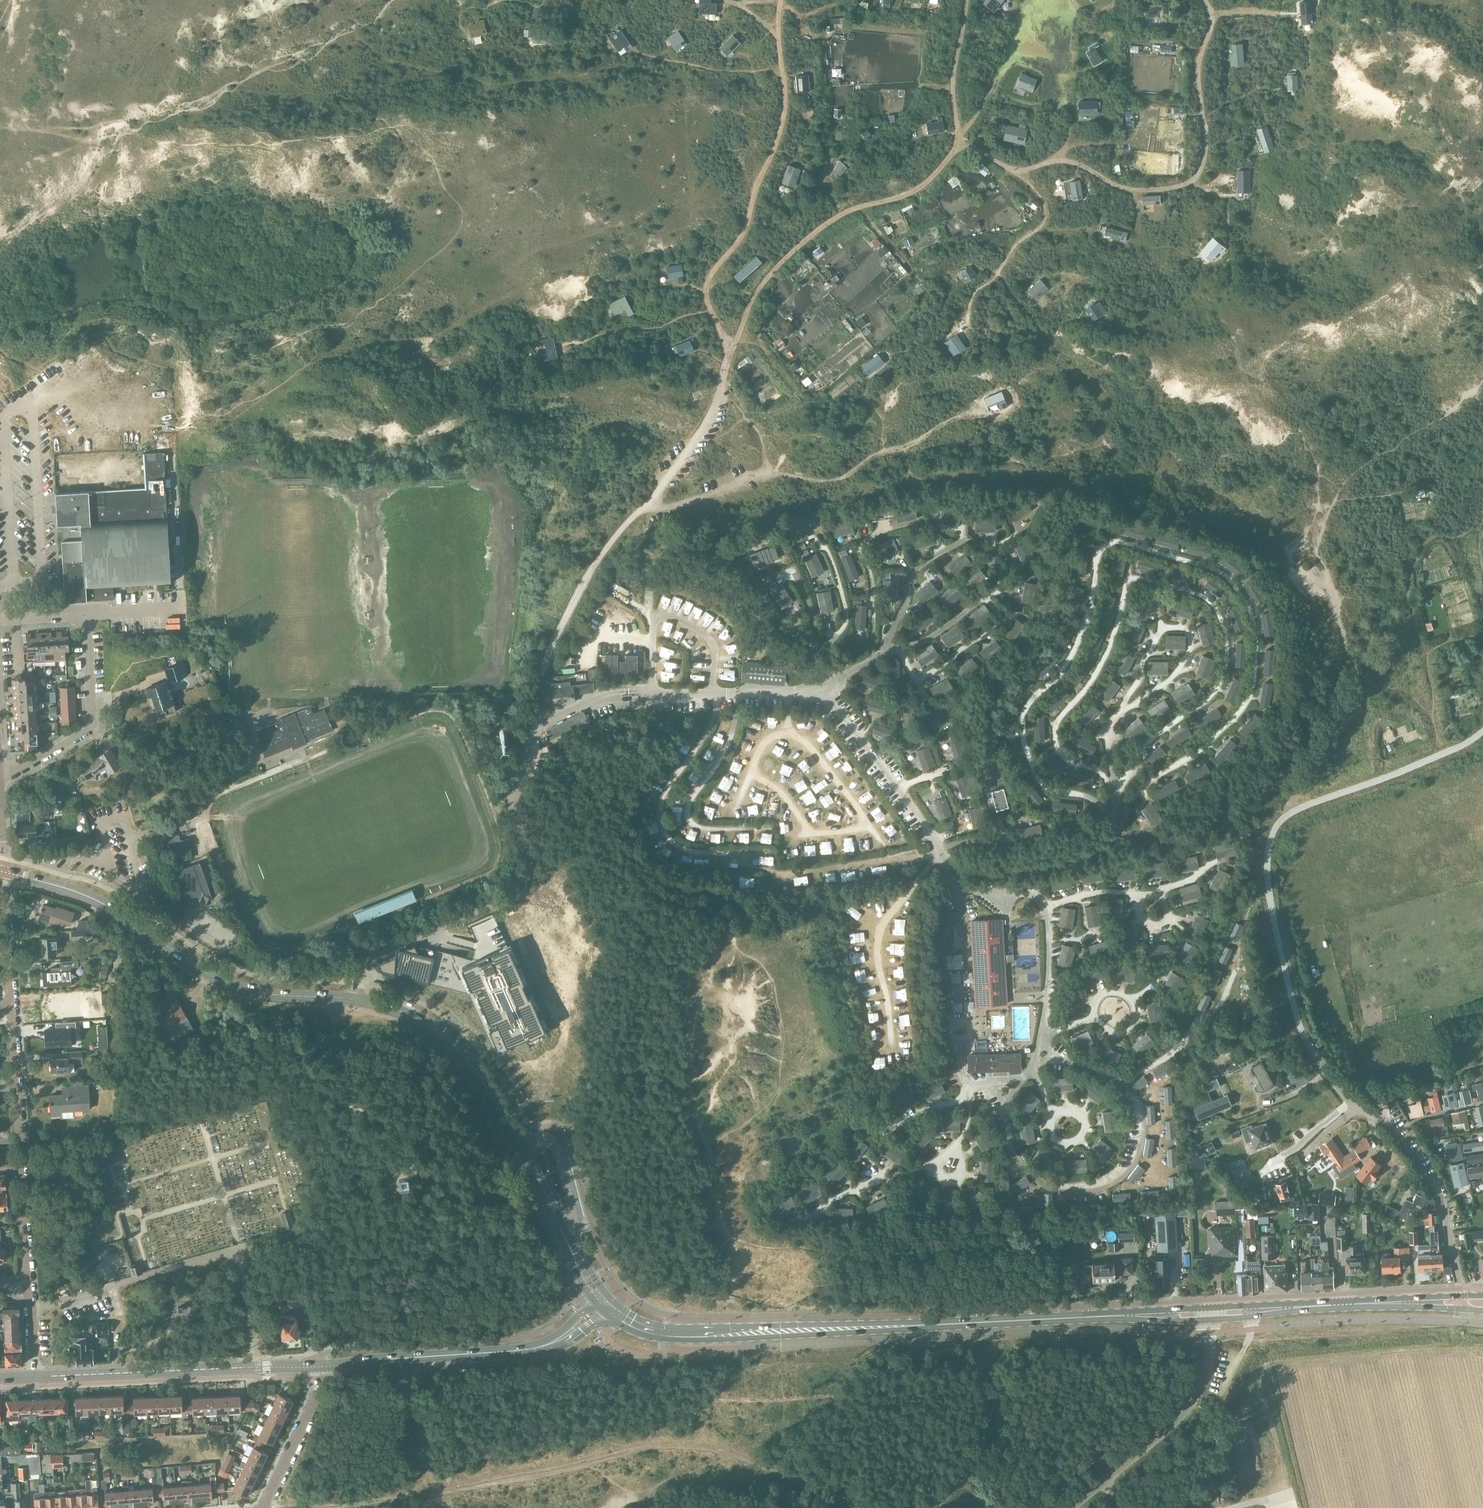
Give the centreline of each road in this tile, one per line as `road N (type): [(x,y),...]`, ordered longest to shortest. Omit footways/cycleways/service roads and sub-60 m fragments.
road 1 (track): [(966,0),(951,82),(960,143),(925,188),(818,231),(760,289),(700,436),(625,527),(558,635),(543,671),(536,729)]
road 2 (secondary): [(1073,1318),(678,1335),(638,1327),(603,1306)]
road 3 (unclassified): [(359,1000),(369,955),(518,892),(528,855),(513,786),(536,729),(626,693)]
road 4 (secondary): [(603,1306),(522,1145),(471,1064),(421,1022),(359,1000)]
road 5 (secondary): [(359,1000),(235,986),(94,899),(4,872)]
road 6 (secondary): [(33,1379),(331,1365)]
road 7 (residential): [(1463,1297),(1434,1184),(1387,1120),(1351,1104),(1314,1055)]
road 8 (residential): [(30,1296),(12,1007)]
road 9 (secondary): [(331,1365),(533,1350),(563,1338),(603,1306)]
road 10 (unclassified): [(1071,1507),(1188,1409),(1208,1375),(1214,1314)]
road 11 (unclassified): [(0,786),(93,727),(88,618)]
road 12 (residential): [(265,1507),(331,1365)]
road 13 (secondary): [(1073,1318),(1214,1314)]
road 14 (secondary): [(1329,1306),(1465,1311)]
road 15 (residential): [(12,1007),(4,872)]
road 16 (secondary): [(1463,1297),(1329,1306)]

